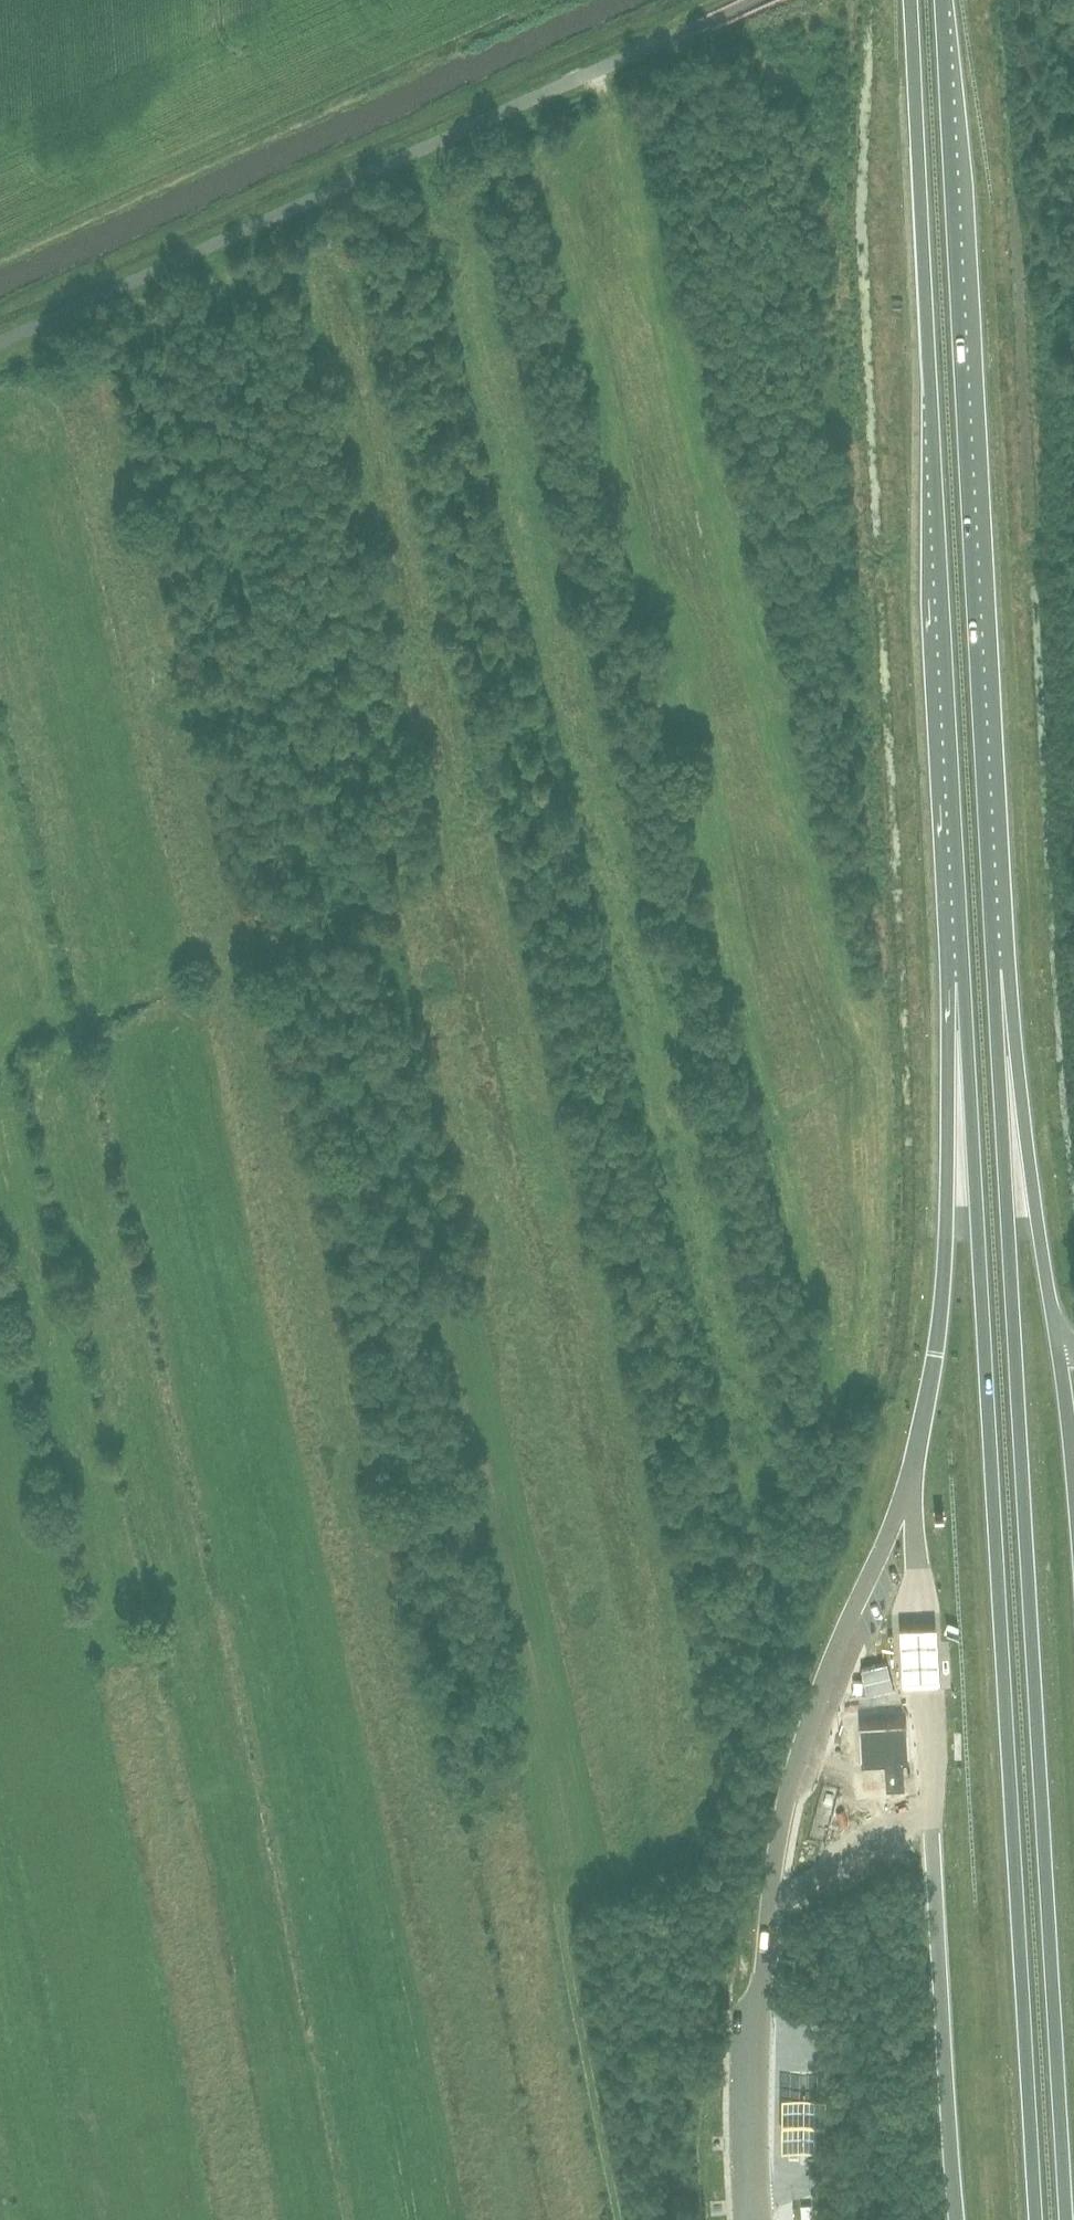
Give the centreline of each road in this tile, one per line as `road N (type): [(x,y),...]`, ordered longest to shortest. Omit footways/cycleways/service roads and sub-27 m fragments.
road 1 (trunk): [(1067,2219),(994,974)]
road 2 (trunk): [(964,986),(1036,2219)]
road 3 (trunk): [(911,0),(964,986)]
road 4 (trunk): [(994,974),(941,0)]
road 5 (track): [(0,343),(757,0)]
road 6 (trunk): [(964,986),(936,1355)]
road 7 (trunk): [(1057,1337),(994,974)]

